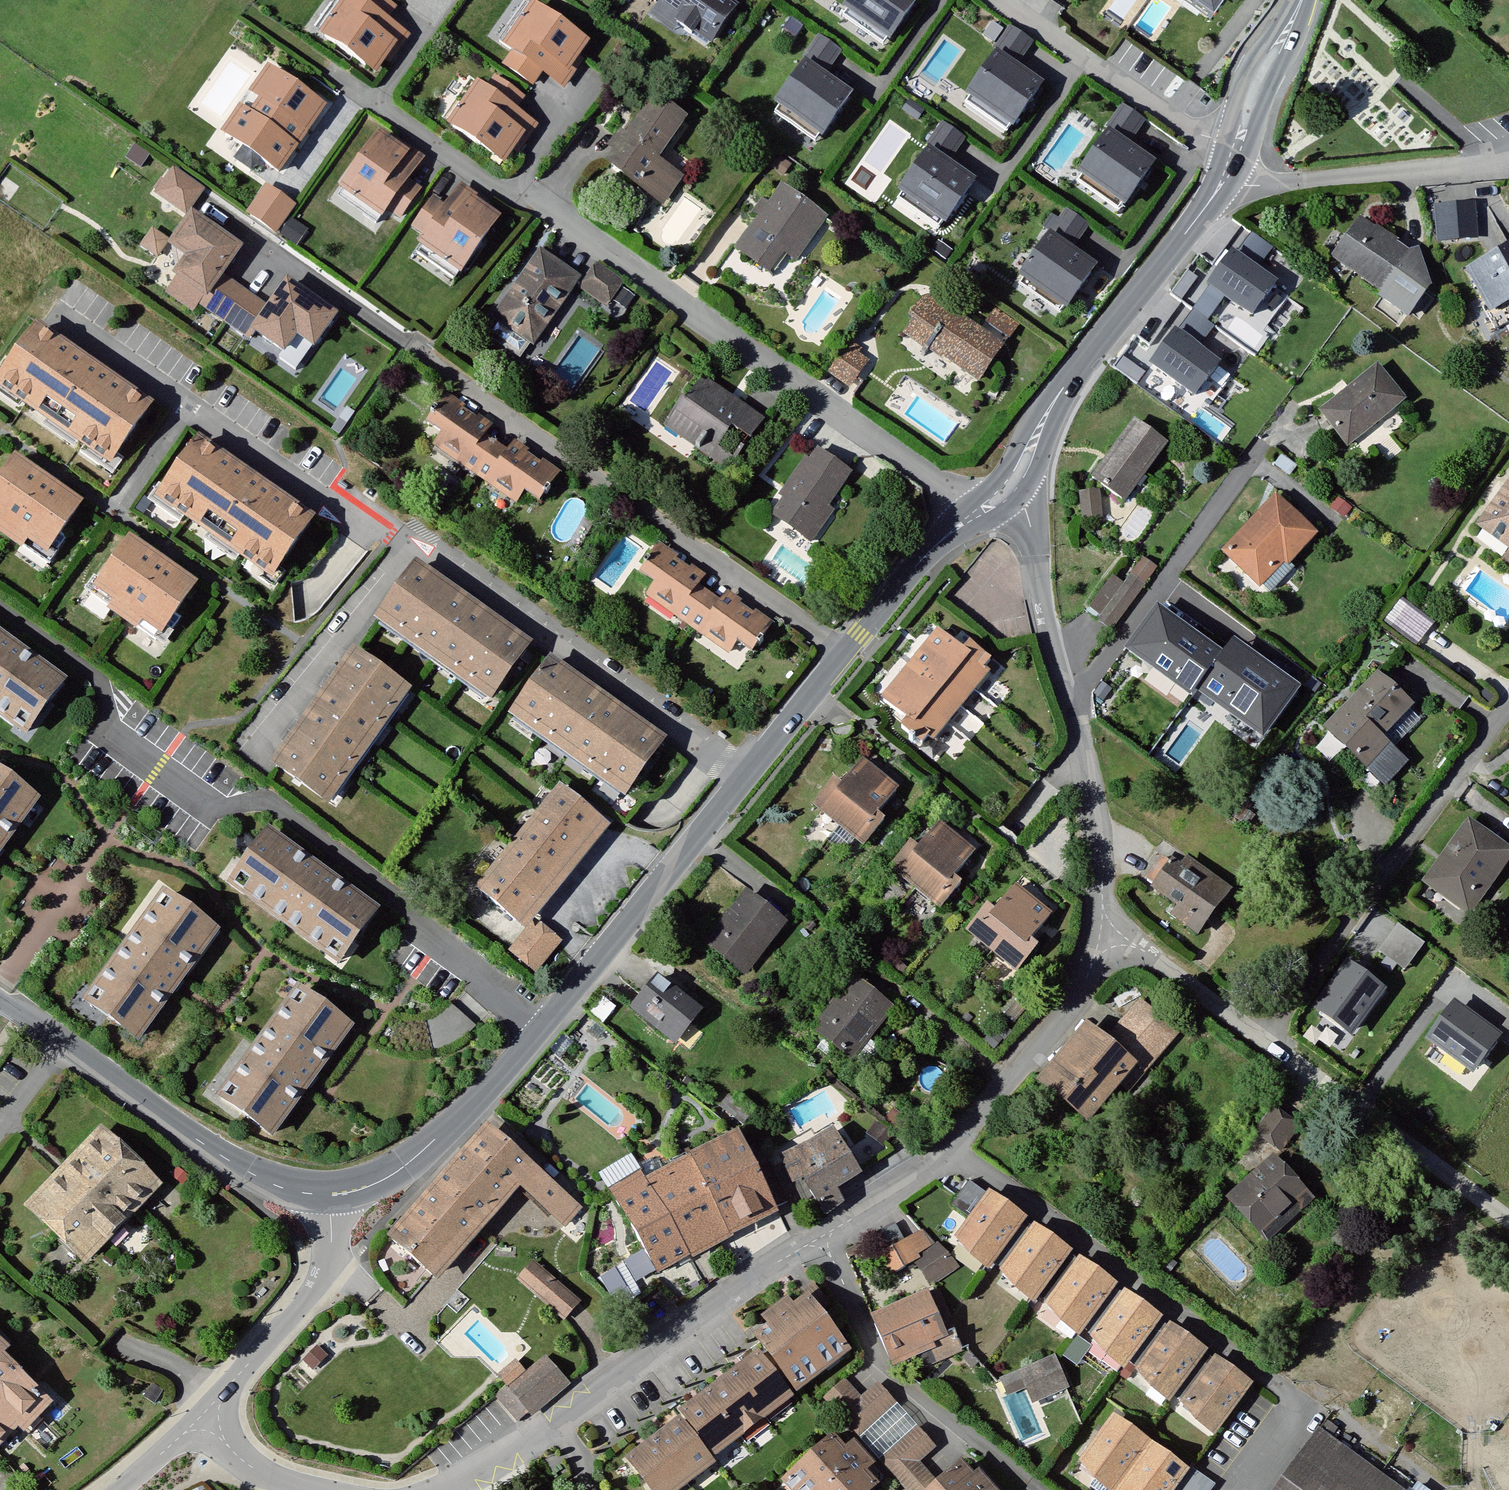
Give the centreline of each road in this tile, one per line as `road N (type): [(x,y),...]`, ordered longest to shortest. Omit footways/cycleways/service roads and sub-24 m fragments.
road 1 (residential): [(969,519),(944,488),(543,201),(511,196),(327,70)]
road 2 (residential): [(540,1030),(477,969),(425,934),(410,909),(271,803),(214,810),(110,736),(98,678),(0,608)]
road 3 (residential): [(950,1152),(1299,1405),(1240,1489)]
road 4 (residential): [(844,653),(411,344)]
road 5 (residential): [(417,547),(313,497),(50,311)]
road 6 (residential): [(1265,1041),(1508,702)]
road 7 (residential): [(746,776),(417,547)]
road 8 (tertiary): [(335,1190),(290,1188),(219,1155),(0,998)]
road 9 (tertiary): [(1227,173),(1058,393),(1006,490)]
road 10 (residential): [(820,1237),(872,1355),(1036,1489)]
road 11 (tertiary): [(746,776),(540,1030)]
road 12 (residential): [(556,1423),(760,1271),(820,1237)]
road 13 (residential): [(1059,669),(1111,652),(1264,443)]
road 14 (unclassified): [(1265,1041),(1508,1220)]
road 15 (residential): [(1508,163),(1271,186),(1227,173)]
road 16 (residential): [(1235,153),(1201,140),(1001,0)]
road 17 (residential): [(335,1190),(321,1278),(200,1414)]
road 18 (residential): [(417,547),(248,758)]
road 19 (residential): [(1100,934),(1095,812),(1059,669)]
road 20 (tertiary): [(540,1030),(412,1161),(364,1187),(335,1190)]
road 21 (residential): [(950,1152),(1065,1011),(1100,934)]
road 22 (residential): [(1059,669),(1025,510),(1006,490)]
road 23 (tertiary): [(969,519),(930,549),(844,653)]
road 24 (residential): [(200,1414),(254,1462),(355,1489)]
road 25 (track): [(1299,1405),(1324,1398),(1344,1409),(1387,1456),(1437,1489)]
road 26 (tertiary): [(1301,0),(1259,74),(1235,153)]
road 27 (tertiary): [(844,653),(746,776)]
road 28 (residential): [(820,1237),(906,1187),(950,1152)]
road 29 (residential): [(448,1489),(556,1423)]

